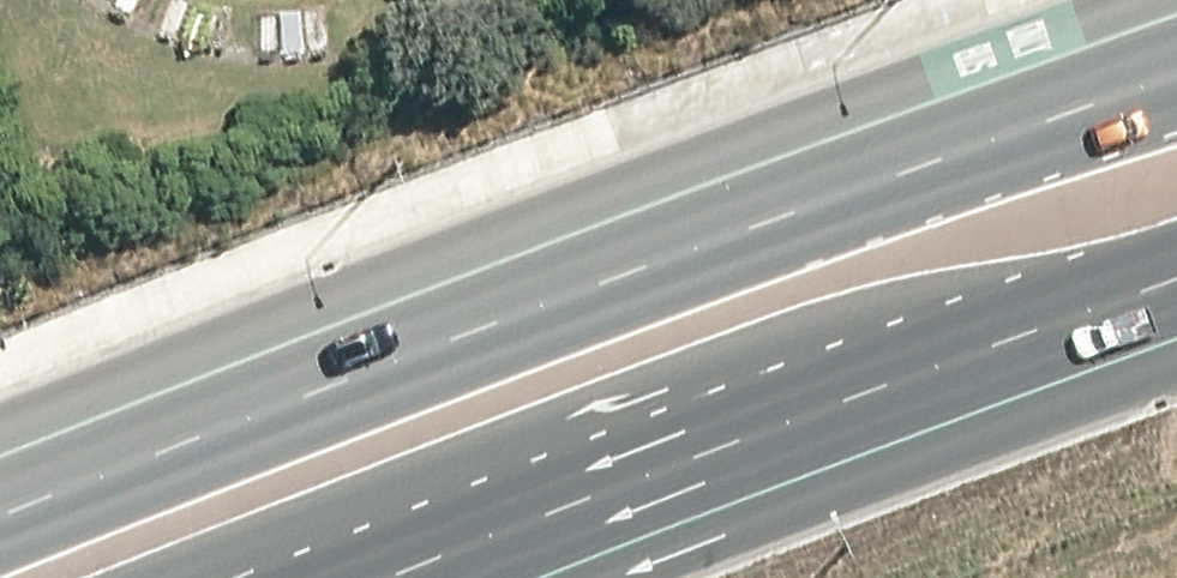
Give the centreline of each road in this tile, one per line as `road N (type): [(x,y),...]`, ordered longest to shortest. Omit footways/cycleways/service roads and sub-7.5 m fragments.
road 1 (trunk): [(0,478),(1176,58)]
road 2 (trunk): [(1176,272),(368,577)]

